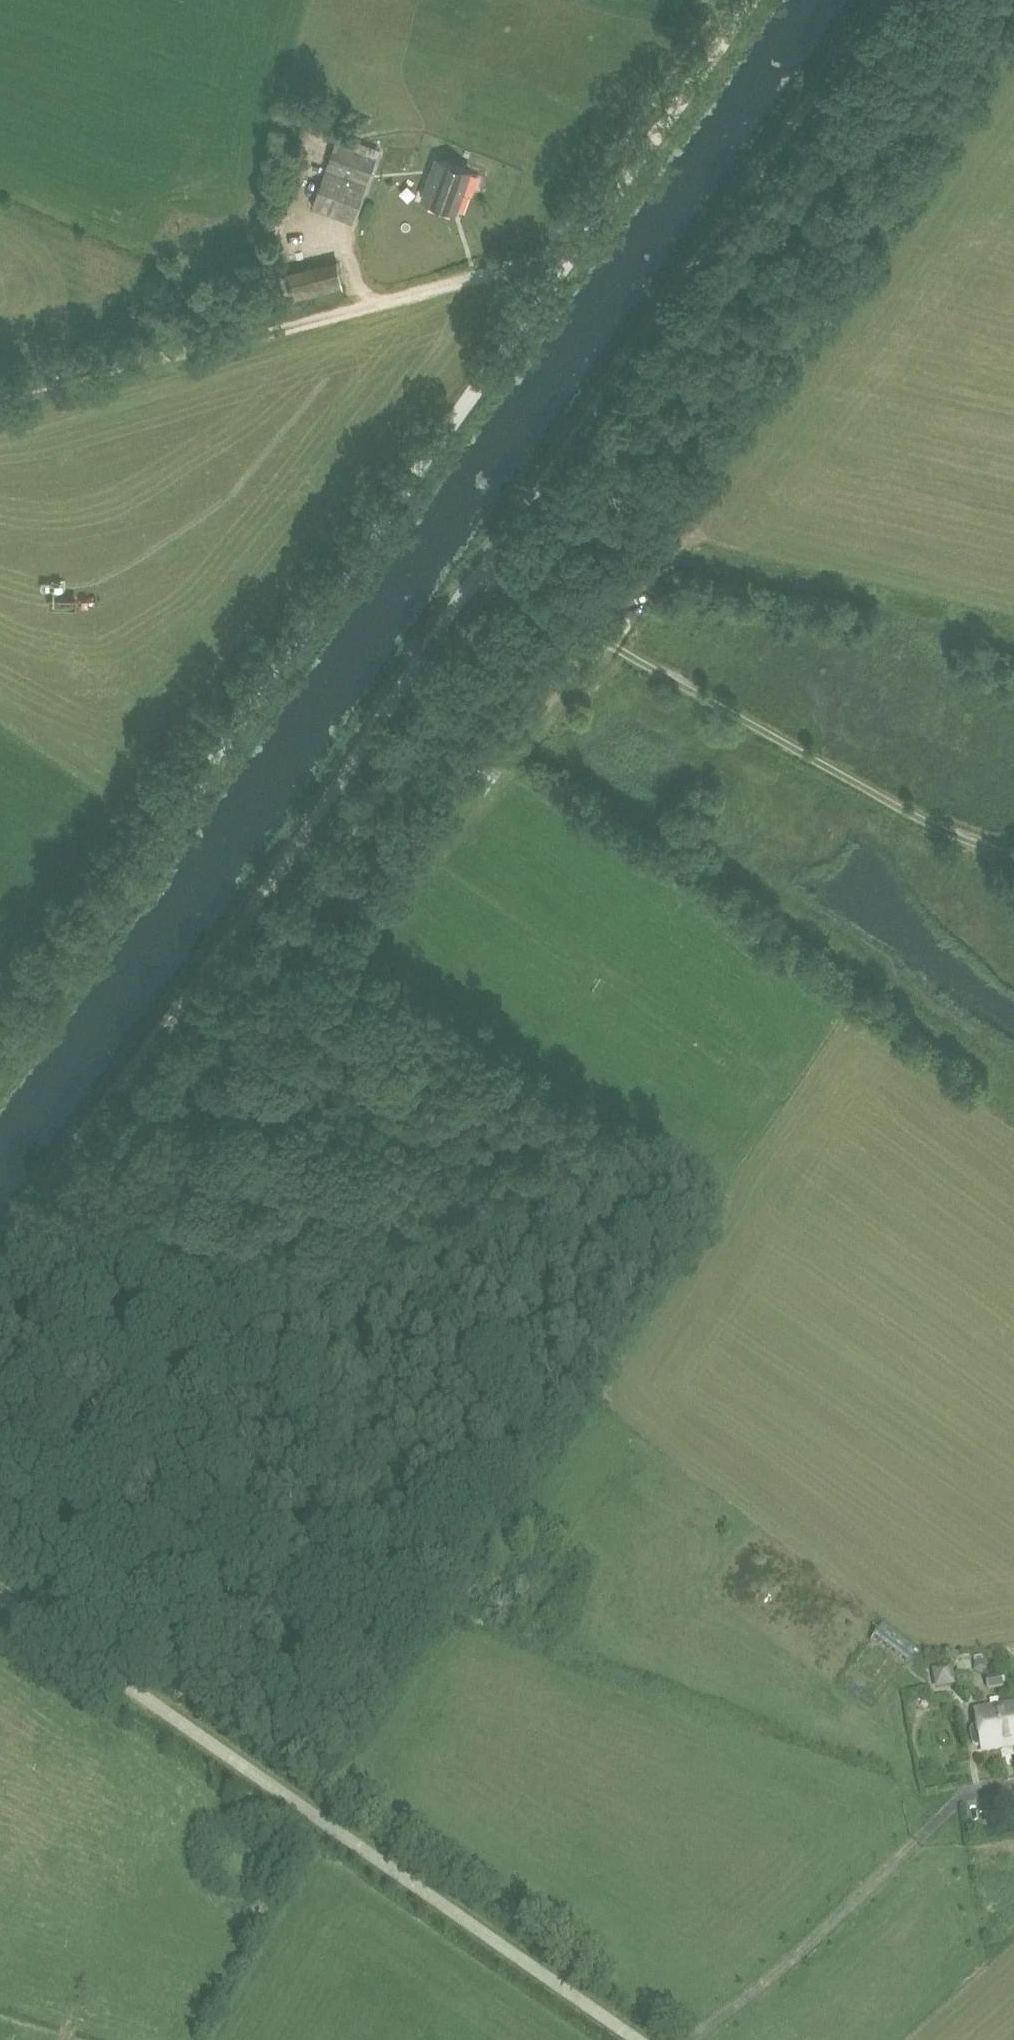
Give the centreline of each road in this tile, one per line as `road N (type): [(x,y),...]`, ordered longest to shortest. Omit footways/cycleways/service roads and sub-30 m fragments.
road 1 (unclassified): [(0,1055),(748,0)]
road 2 (track): [(0,1261),(257,901),(483,561)]
road 3 (unclassified): [(634,2039),(0,1601)]
road 4 (track): [(483,561),(883,0)]
road 5 (track): [(1013,898),(520,587)]
road 6 (track): [(0,393),(543,261)]

